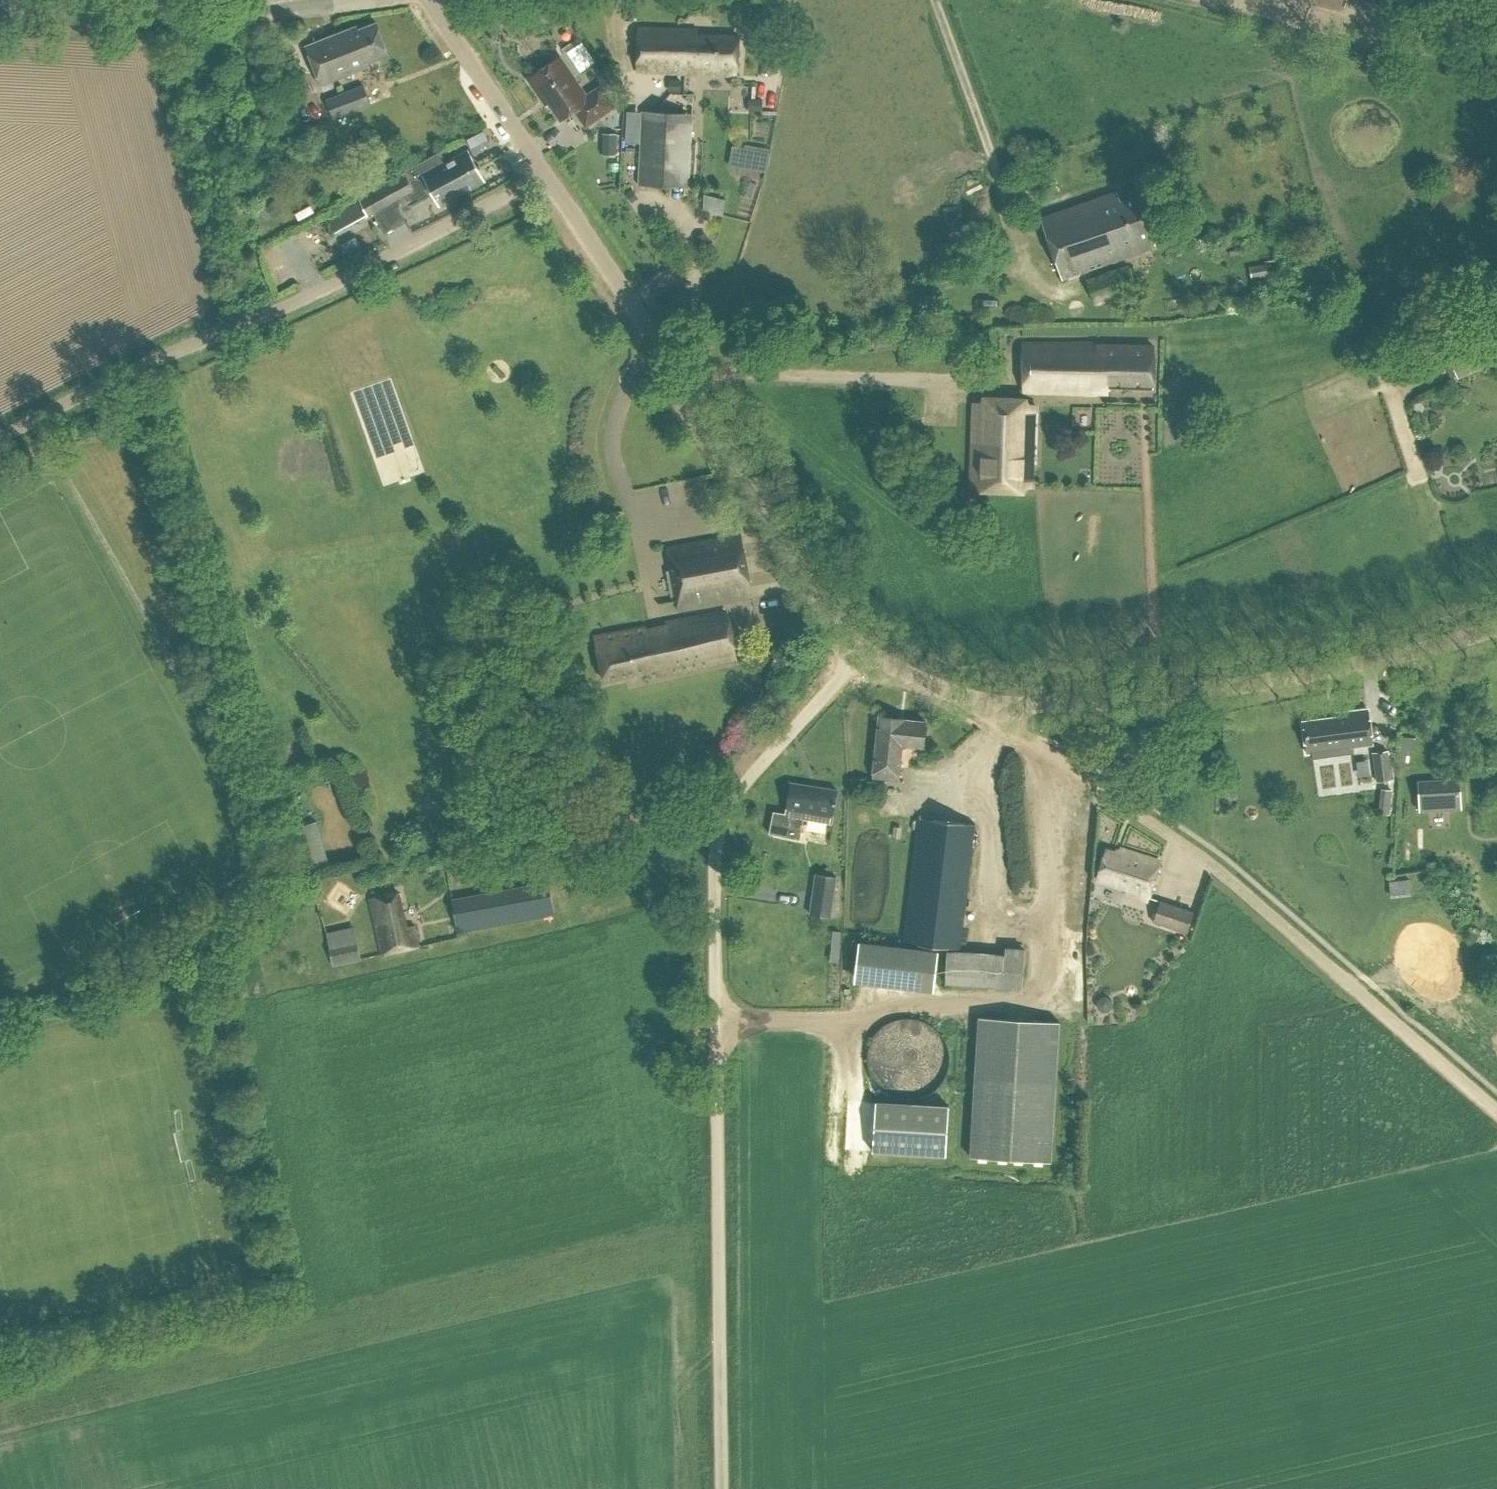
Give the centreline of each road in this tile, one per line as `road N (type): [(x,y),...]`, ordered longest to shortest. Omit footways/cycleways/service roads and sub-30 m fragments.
road 1 (unclassified): [(723,1488),(716,848),(735,797),(864,651)]
road 2 (track): [(1496,1109),(1206,860),(1019,733)]
road 3 (unclassified): [(0,437),(546,177)]
road 4 (unclassified): [(864,651),(827,614),(546,177)]
road 5 (unclassified): [(979,700),(1043,706),(1188,695),(1352,666),(1496,623)]
road 6 (unclassified): [(0,9),(198,17),(333,0)]
road 7 (track): [(735,797),(453,860)]
road 8 (tertiary): [(1248,0),(1411,43),(1496,36)]
road 9 (unclassified): [(546,177),(432,0)]
road 10 (unclassified): [(979,700),(864,651)]

